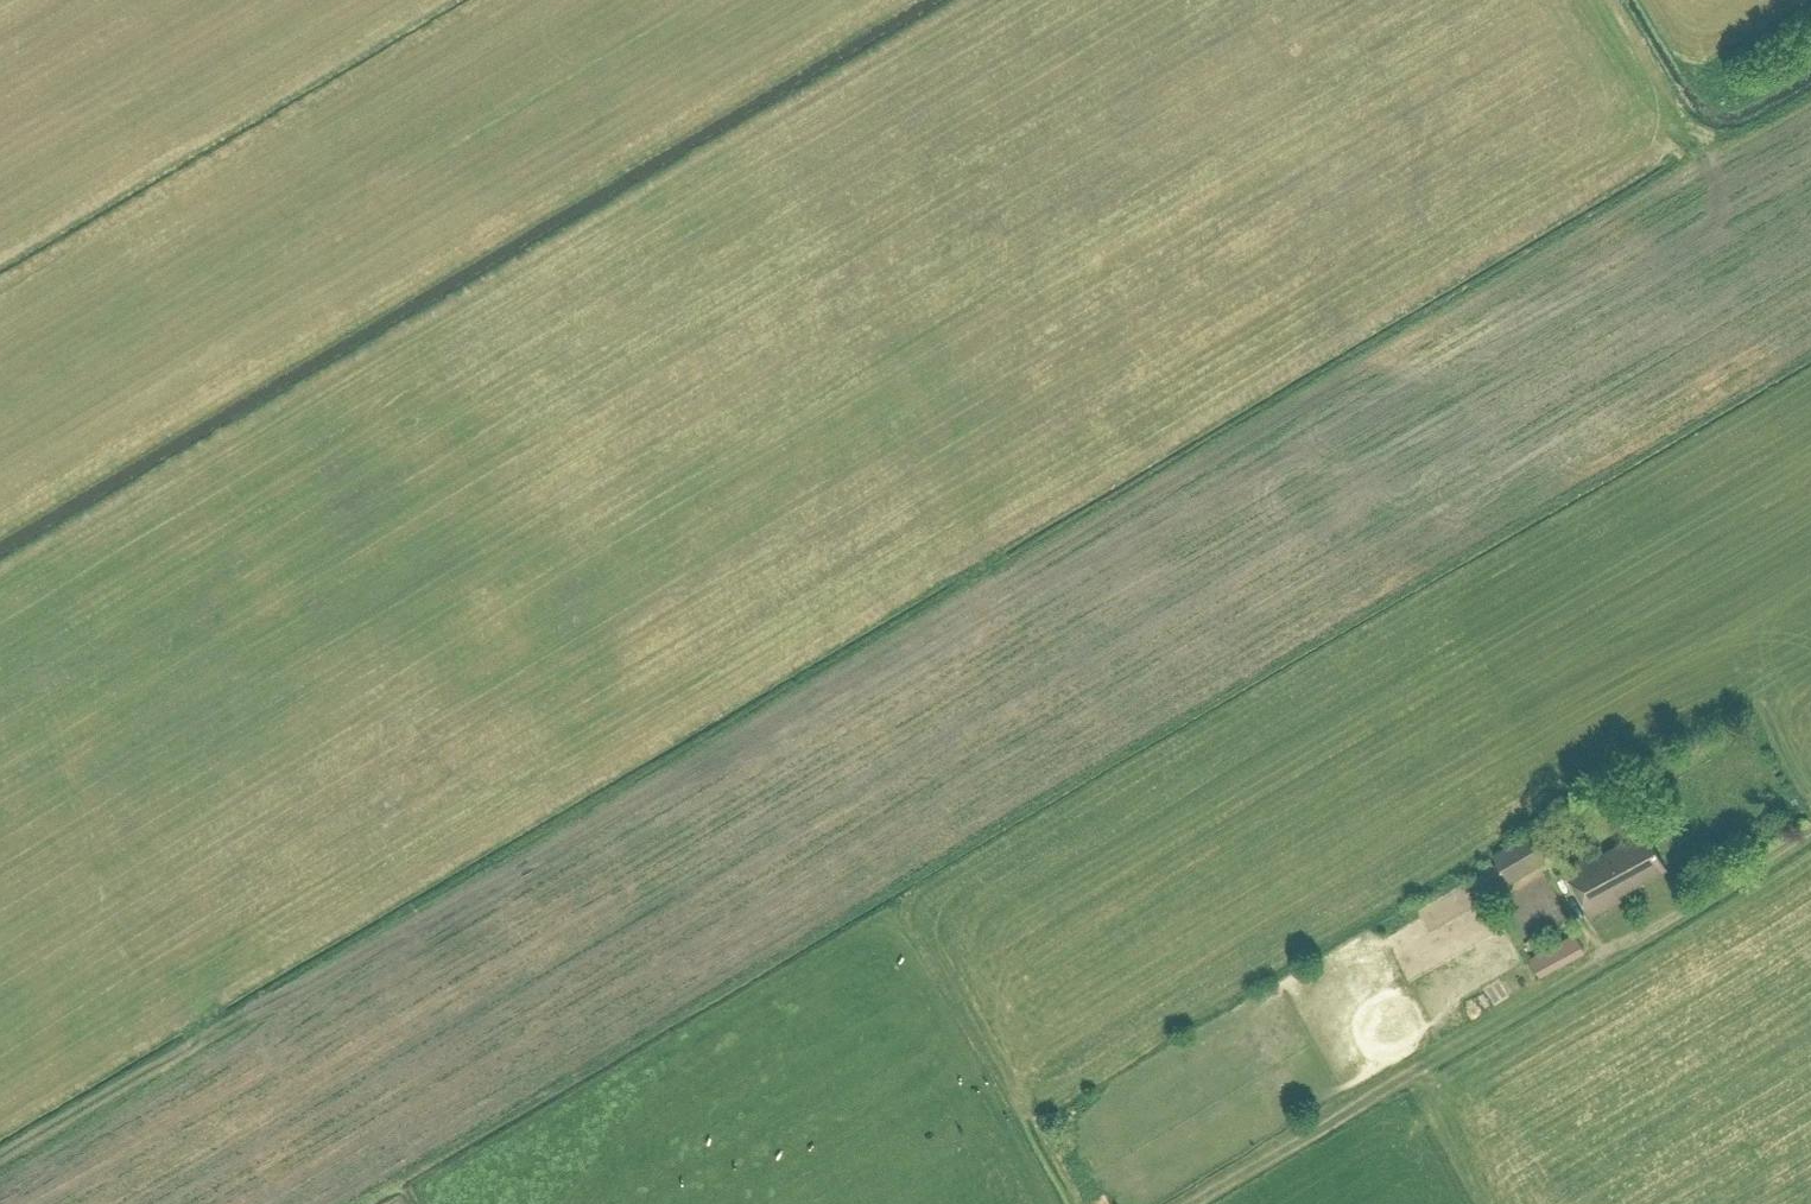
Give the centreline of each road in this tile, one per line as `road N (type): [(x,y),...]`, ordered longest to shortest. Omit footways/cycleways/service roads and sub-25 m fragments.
road 1 (track): [(1164,1203),(1598,944)]

